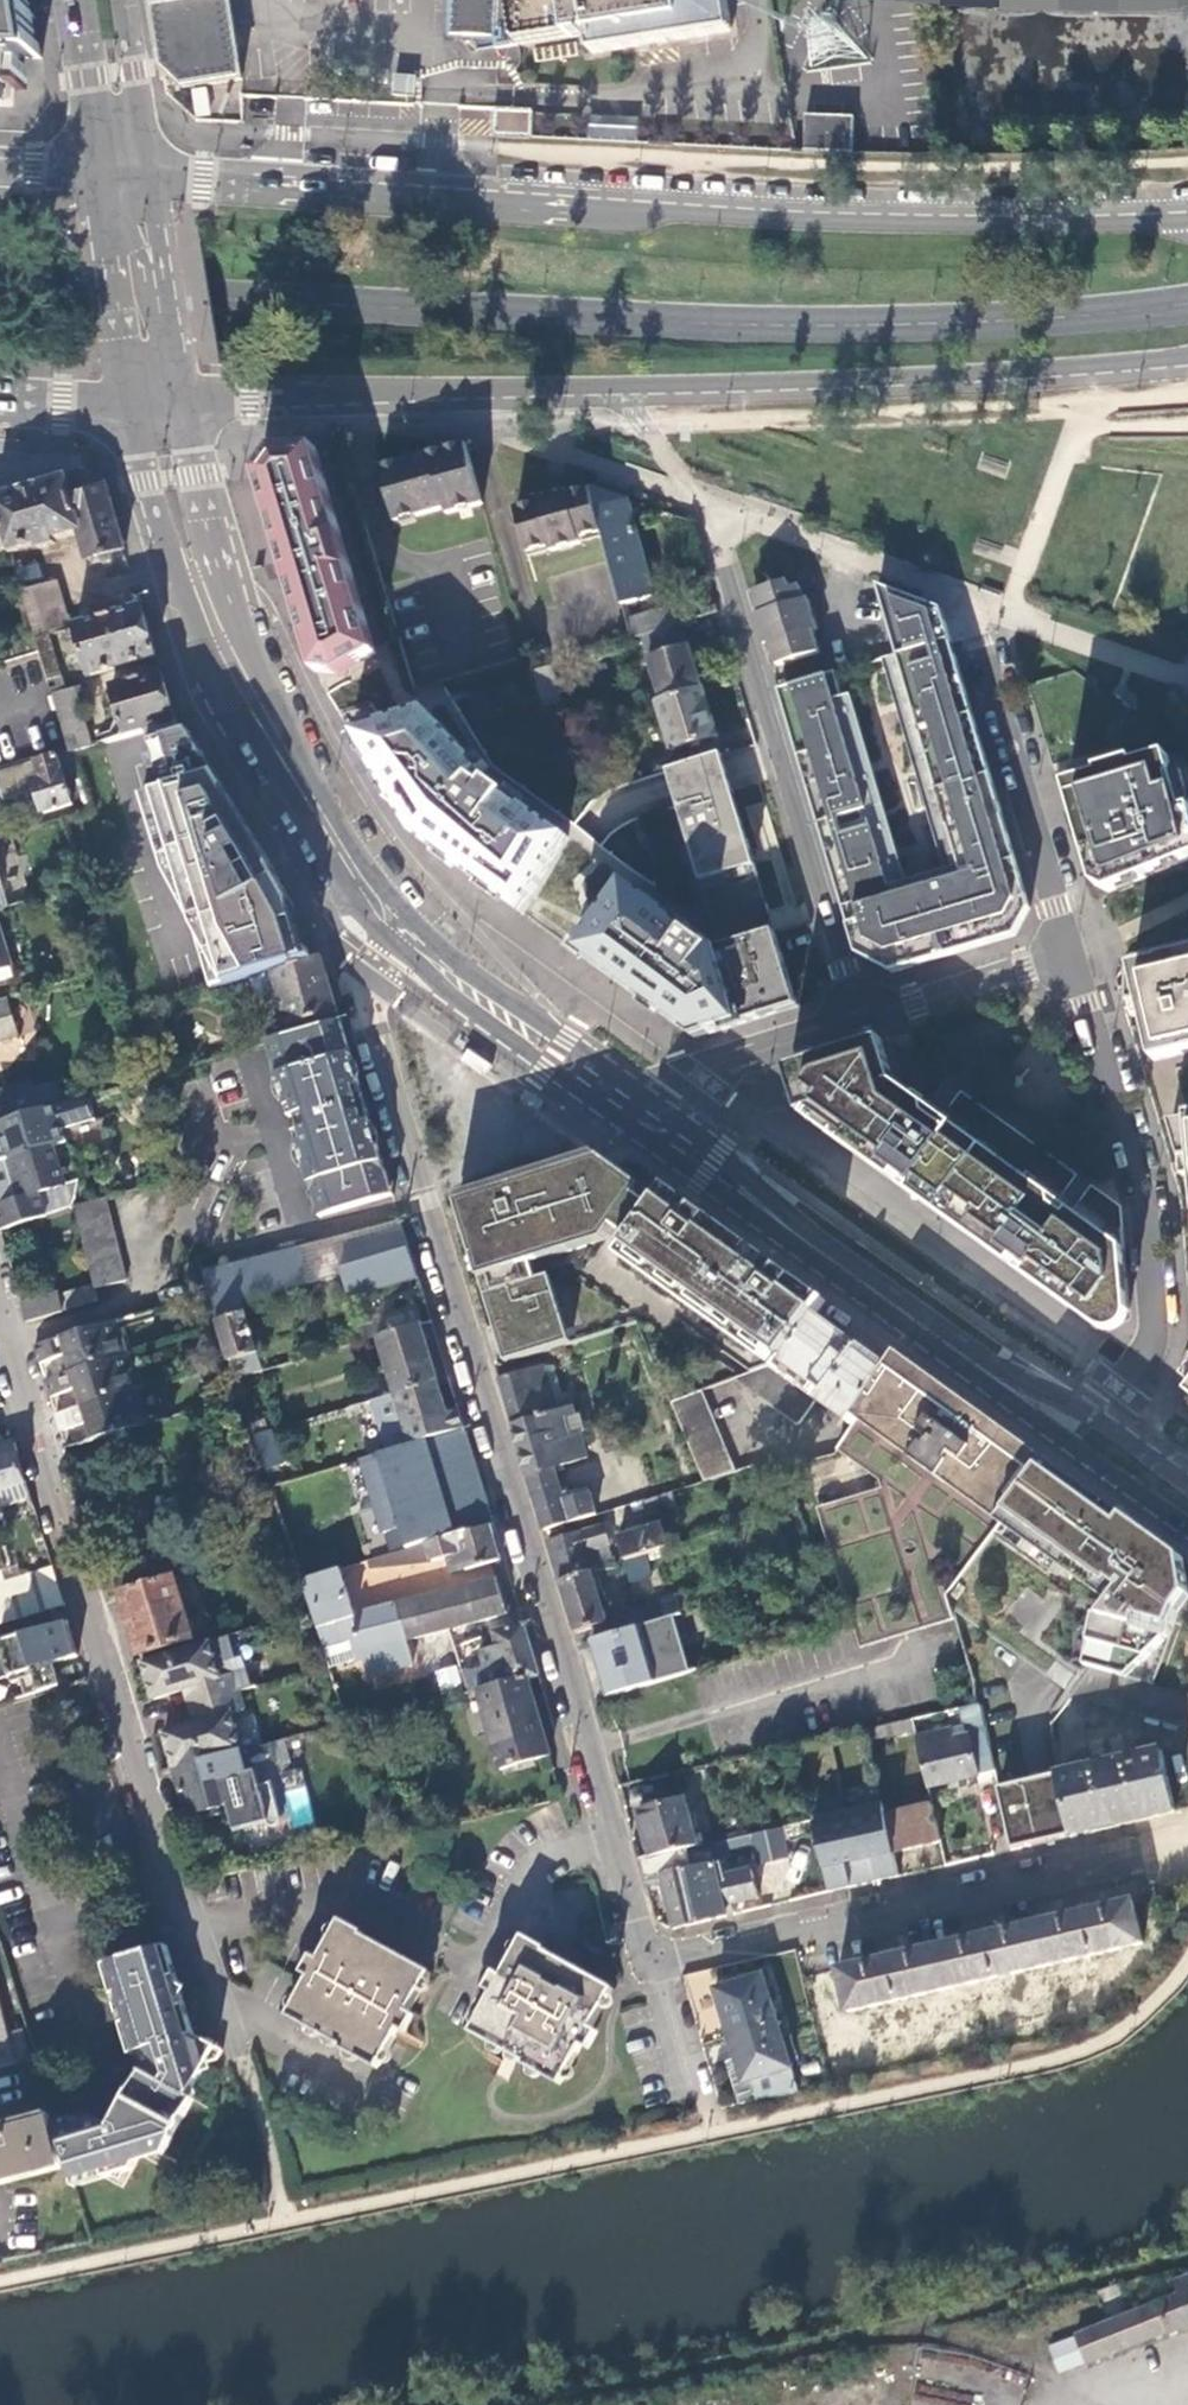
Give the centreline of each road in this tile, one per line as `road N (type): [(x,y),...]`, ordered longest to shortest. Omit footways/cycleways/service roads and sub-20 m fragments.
road 1 (residential): [(395,938),(372,964),(368,999),(646,1951),(677,1960),(1153,1850)]
road 2 (primary): [(1187,219),(962,221),(595,208),(142,173)]
road 3 (residential): [(0,1293),(222,2008)]
road 4 (secondary): [(130,408),(195,633),(216,679),(329,865),(358,907),(395,938)]
road 5 (secondary): [(395,938),(298,766),(258,677),(198,491),(181,404)]
road 6 (primary): [(620,391),(1187,363)]
road 7 (residential): [(701,500),(862,1018)]
road 8 (track): [(531,2404),(867,2336),(937,2338),(1041,2367)]
road 9 (residential): [(1073,953),(1143,1216),(1152,1326),(1148,1352),(1096,1419)]
road 10 (primary): [(181,404),(620,391)]
road 11 (residential): [(963,598),(1073,953)]
road 12 (residential): [(963,598),(701,500)]
road 13 (secondary): [(987,1372),(1187,1523)]
road 14 (secondary): [(100,171),(130,408)]
road 15 (secondary): [(796,1236),(987,1372)]
road 16 (secondary): [(181,404),(142,173)]
road 17 (residential): [(862,1018),(713,1067),(657,1099)]
road 18 (residential): [(1073,953),(862,1018)]
road 19 (secondary): [(796,1236),(737,1160),(657,1099)]
road 20 (secondary): [(631,1129),(796,1236)]
road 21 (secondary): [(657,1099),(564,1033),(497,1019)]
road 22 (secondary): [(142,173),(122,0)]
road 23 (secondary): [(497,1019),(546,1068),(631,1129)]
road 24 (secondary): [(74,0),(100,171)]
road 25 (residential): [(620,391),(701,500)]
road 26 (secondary): [(497,1019),(395,938)]
road 27 (primary): [(0,402),(130,408)]
road 28 (secondary): [(1096,1419),(987,1372)]

